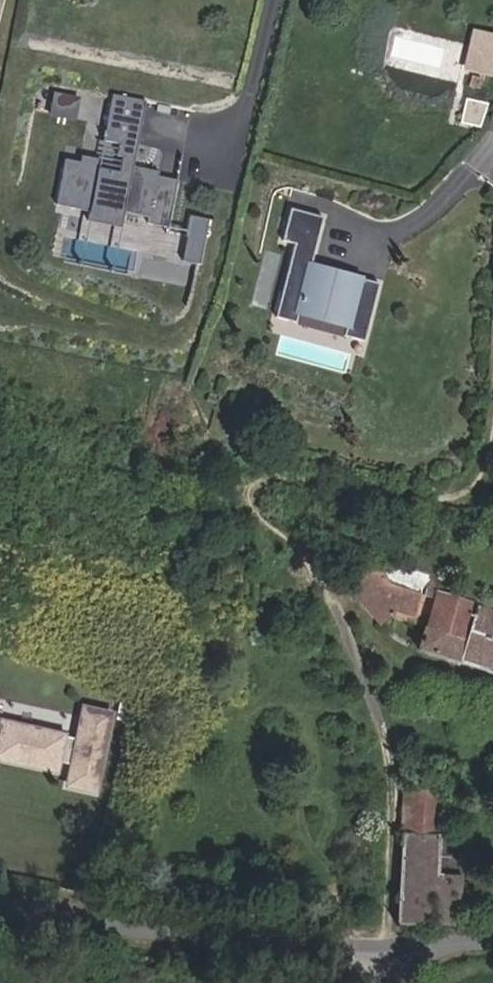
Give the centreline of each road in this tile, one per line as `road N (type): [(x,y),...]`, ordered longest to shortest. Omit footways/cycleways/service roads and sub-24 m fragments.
road 1 (residential): [(0,902),(383,948)]

